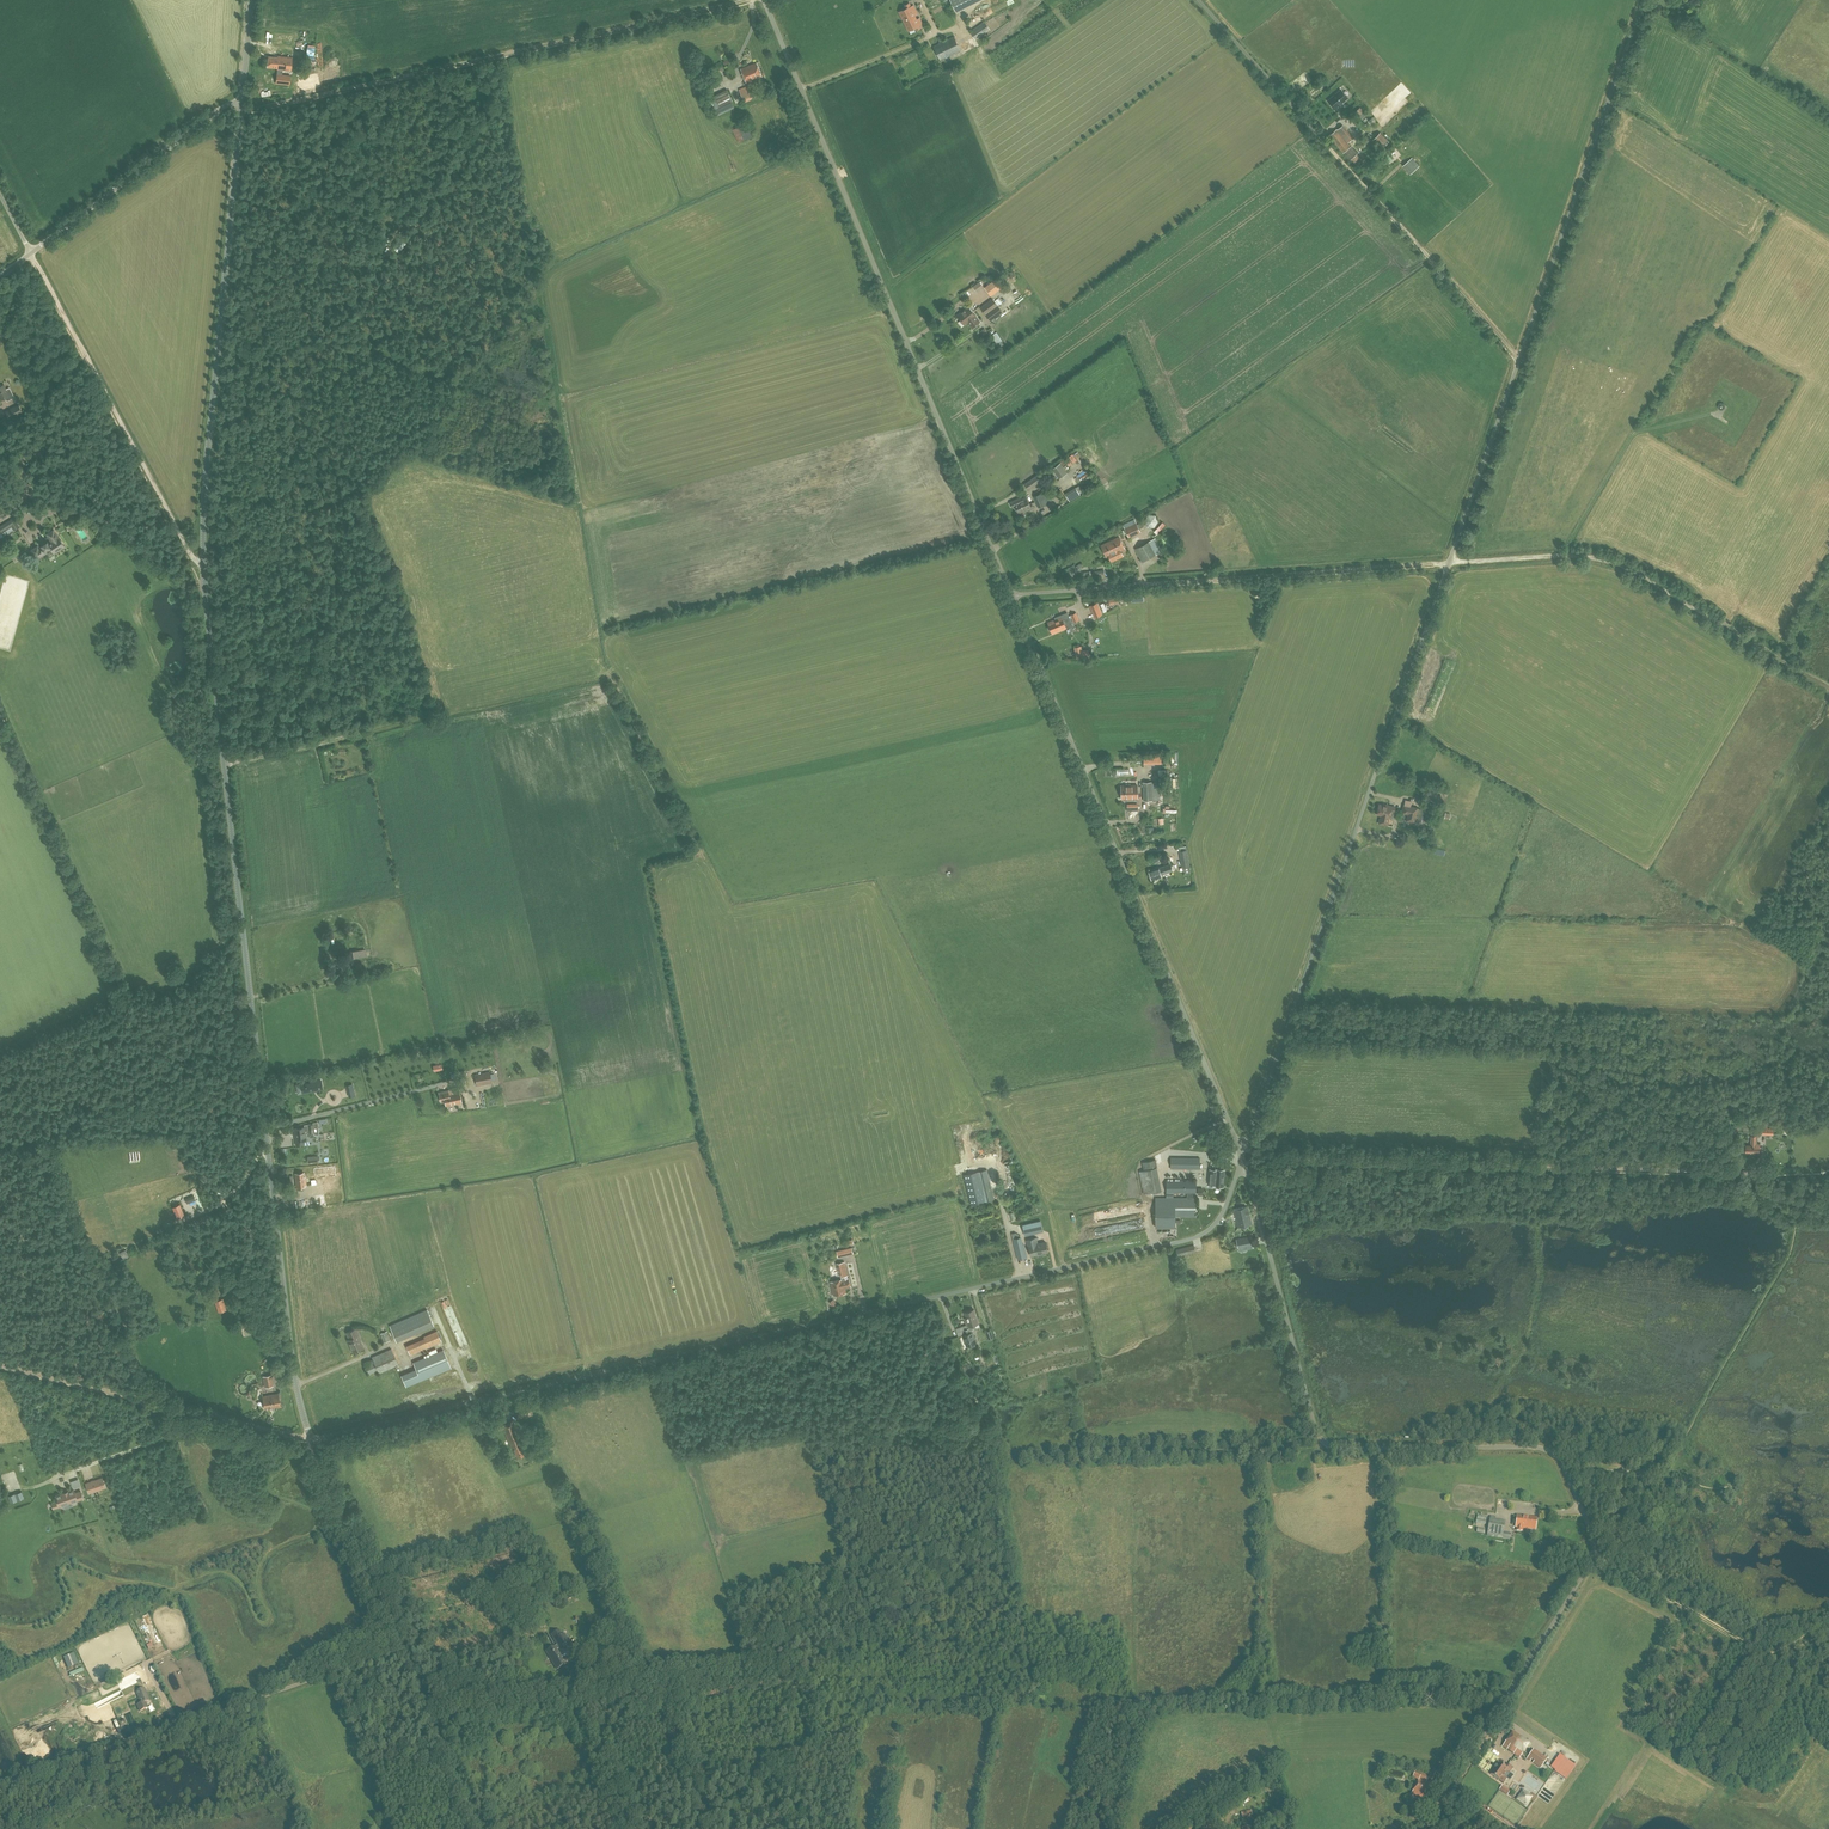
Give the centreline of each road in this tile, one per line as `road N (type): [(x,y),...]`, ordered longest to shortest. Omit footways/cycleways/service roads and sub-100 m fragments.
road 1 (unclassified): [(1243,1159),(1643,0)]
road 2 (tertiary): [(266,1129),(204,577),(205,486),(243,103)]
road 3 (unclassified): [(311,1440),(1190,1240),(1216,1224),(1237,1175)]
road 4 (unclassified): [(1425,1828),(1590,1565),(1590,1530),(1562,1465),(1542,1450),(1340,1449),(1324,1441),(1246,1171)]
road 5 (unclassified): [(1011,596),(765,0)]
road 6 (unclassified): [(1243,1159),(1011,596)]
road 7 (track): [(752,0),(242,113)]
road 8 (track): [(1751,1171),(1256,1160),(1246,1171)]
road 9 (track): [(1449,563),(1577,558),(1619,567),(1828,689)]
road 10 (track): [(32,254),(204,570)]
road 11 (track): [(0,1363),(311,1440)]
road 12 (tertiary): [(311,1440),(297,1385),(266,1129)]
road 13 (track): [(1017,1451),(1324,1441)]
road 14 (track): [(1322,140),(1518,363)]
road 15 (track): [(1158,584),(1449,563)]
road 16 (unclassified): [(32,254),(219,111),(243,103)]
road 17 (unclassified): [(182,1726),(400,1648)]
road 18 (tertiary): [(400,1648),(311,1440)]
road 19 (track): [(223,765),(434,716)]
road 20 (track): [(1564,558),(1630,437),(1702,415)]
road 21 (tertiary): [(479,1828),(400,1648)]
road 22 (unclassified): [(266,1129),(453,1079)]
road 23 (track): [(0,1790),(182,1726)]
road 24 (unclassified): [(1322,140),(1198,0)]
road 25 (unclassified): [(1011,596),(1158,584)]
road 26 (track): [(1652,1588),(1774,1661)]

